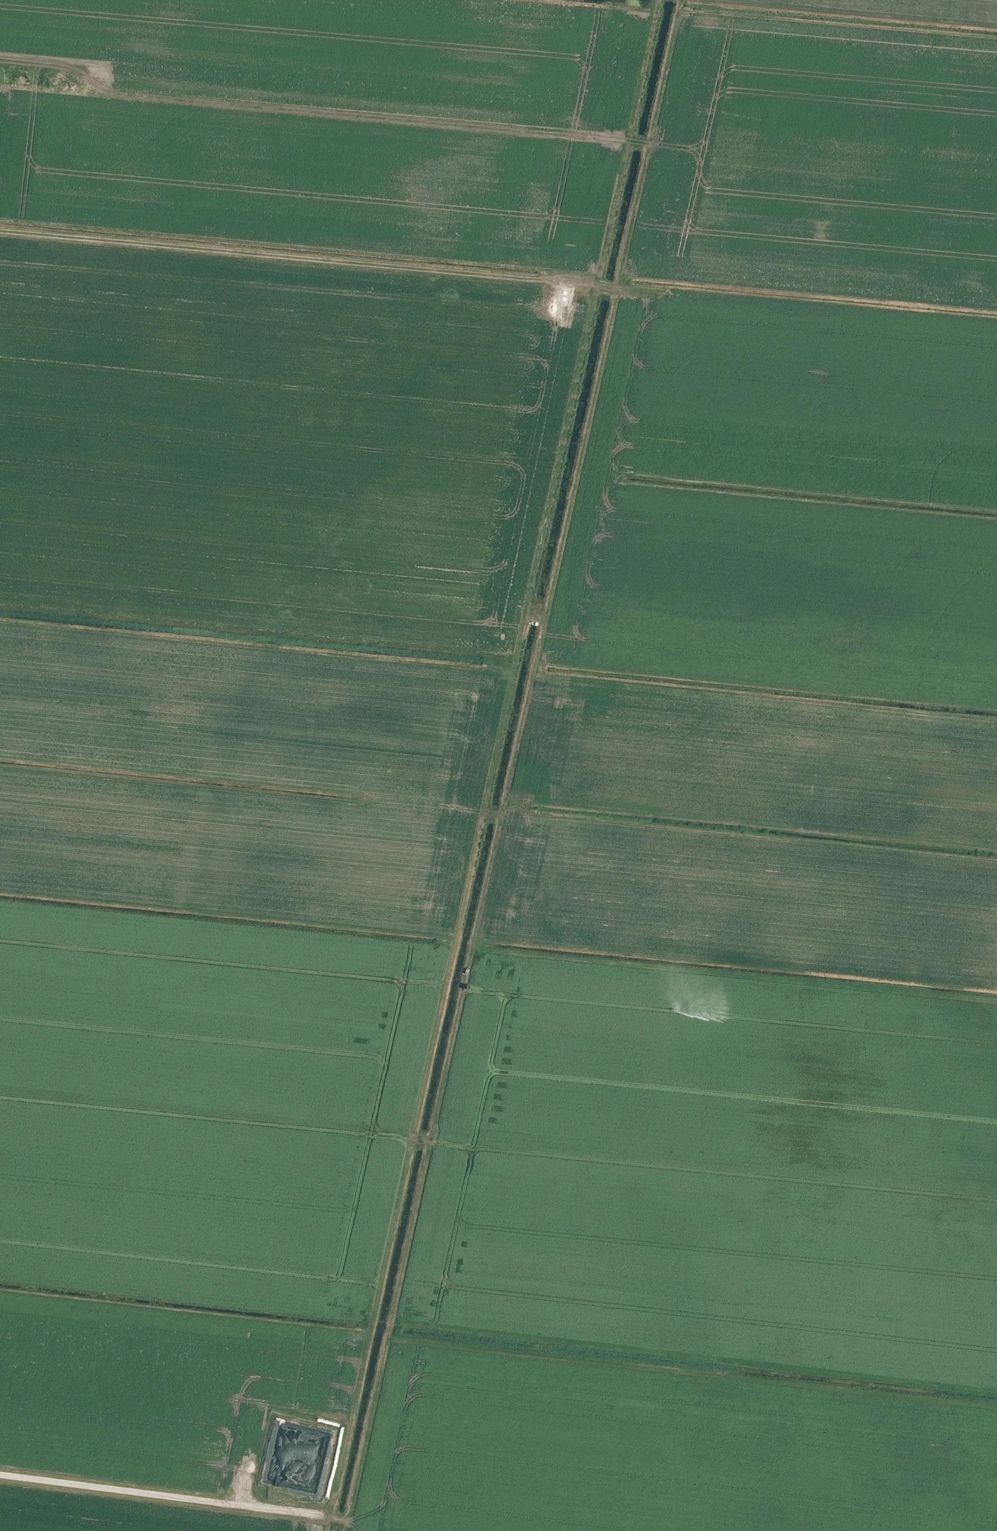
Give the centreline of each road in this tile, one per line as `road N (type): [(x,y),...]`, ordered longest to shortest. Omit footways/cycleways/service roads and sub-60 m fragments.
road 1 (track): [(347,1520),(0,1474)]

